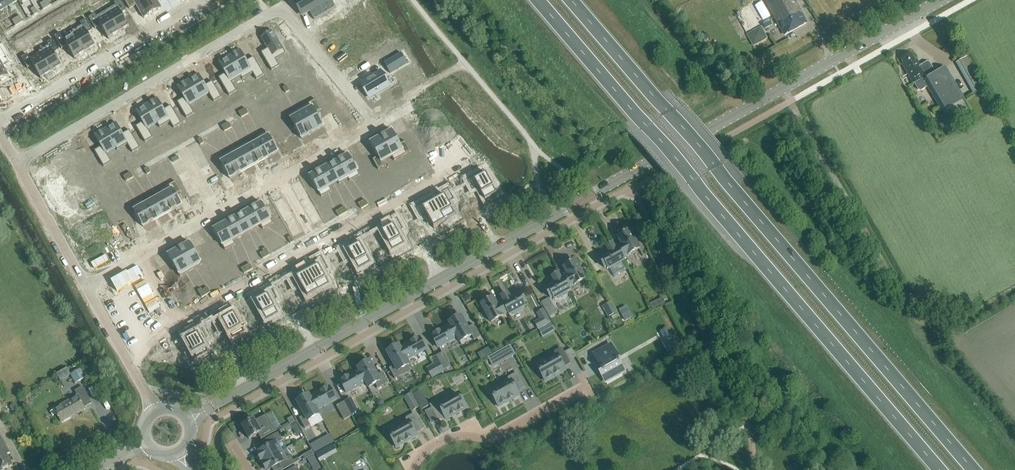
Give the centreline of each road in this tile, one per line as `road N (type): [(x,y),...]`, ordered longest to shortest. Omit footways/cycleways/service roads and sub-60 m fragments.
road 1 (secondary): [(188,422),(942,0)]
road 2 (trunk): [(974,469),(572,0)]
road 3 (trunk): [(538,0),(940,469)]
road 4 (residential): [(18,163),(281,7),(378,125)]
road 5 (residential): [(86,286),(378,125)]
road 6 (residential): [(205,0),(0,121)]
road 7 (residential): [(412,469),(438,442),(498,434),(586,385)]
road 8 (unclassified): [(156,410),(86,286)]
road 9 (unclassified): [(86,286),(18,163)]

